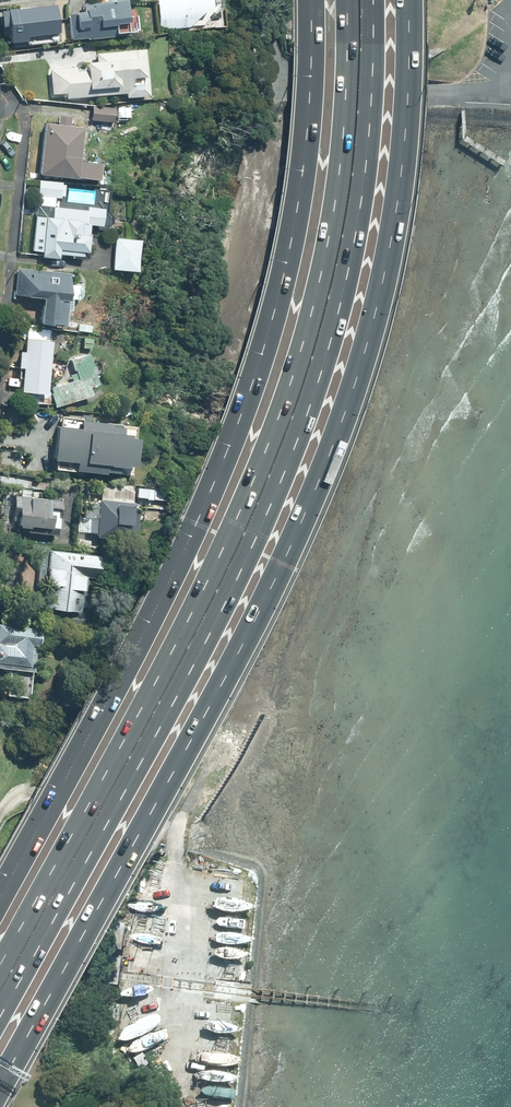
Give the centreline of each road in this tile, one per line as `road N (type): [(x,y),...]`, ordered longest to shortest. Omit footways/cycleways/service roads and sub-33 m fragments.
road 1 (motorway): [(406,0),(407,112),(383,283),(318,484),(232,668),(0,1088)]
road 2 (motorway): [(0,993),(191,646),(274,467),(336,268),(361,43)]
road 3 (motorway): [(0,897),(149,624),(231,447),(264,355),(305,170),(313,0)]
road 4 (residential): [(269,0),(274,63),(300,83),(424,98),(467,94),(497,72),(510,35)]

